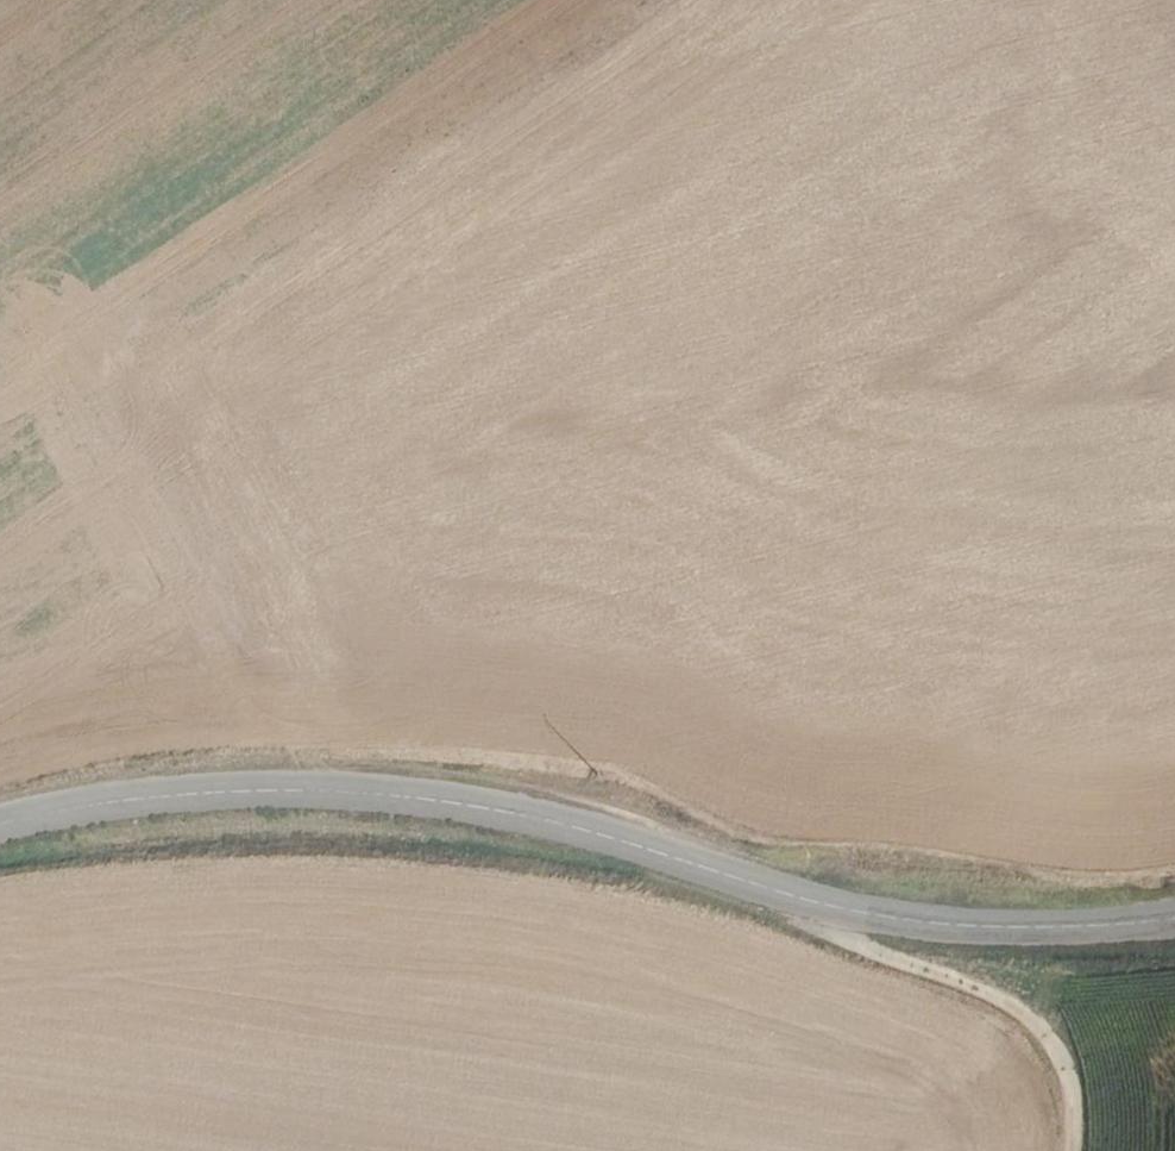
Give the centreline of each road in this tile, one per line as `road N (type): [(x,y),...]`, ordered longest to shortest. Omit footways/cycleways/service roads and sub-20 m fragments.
road 1 (tertiary): [(1174,919),(1000,929),(876,918),(587,830),(417,797),(221,790),(0,825)]
road 2 (track): [(817,905),(834,934),(1024,1009),(1061,1065),(1072,1101),(1071,1150)]

